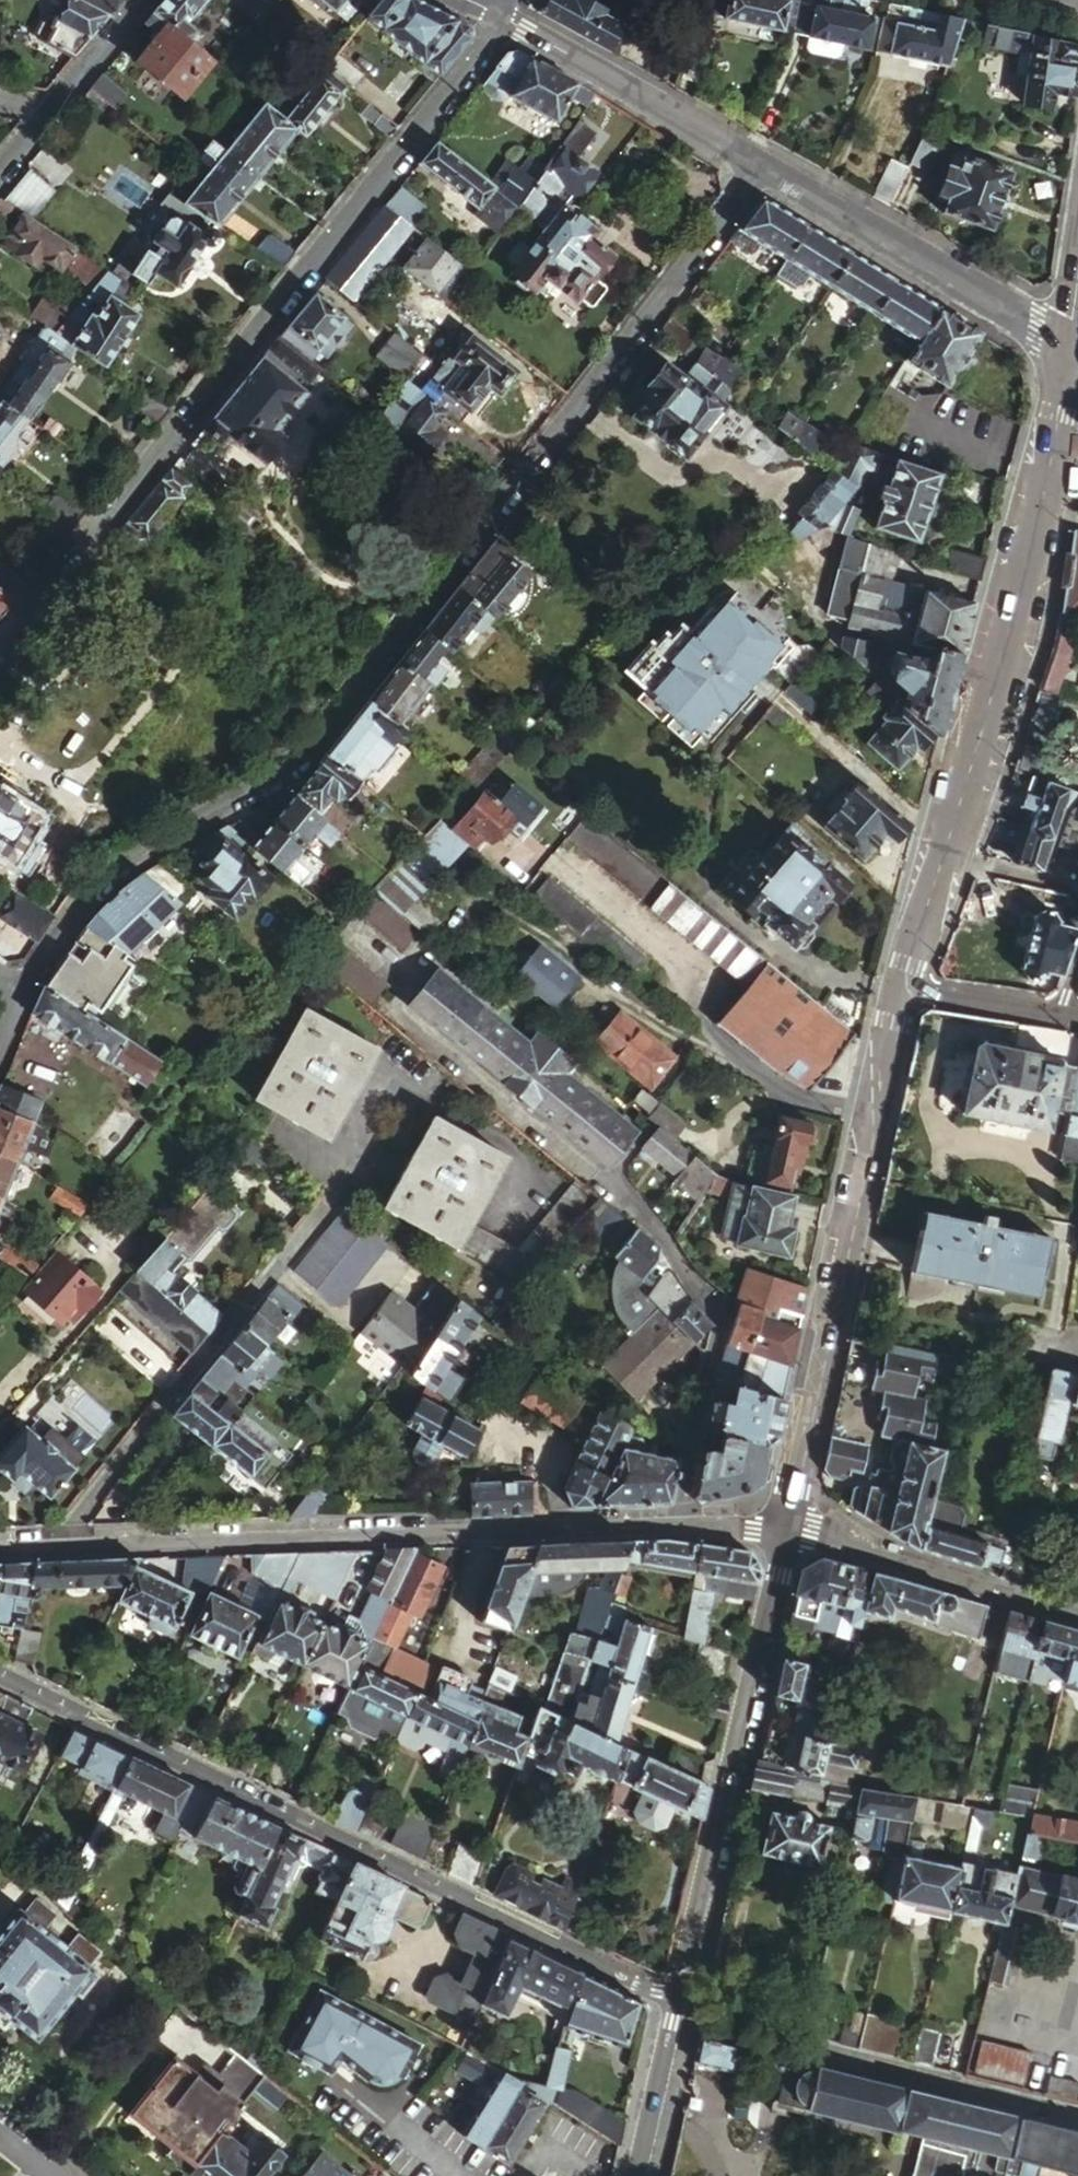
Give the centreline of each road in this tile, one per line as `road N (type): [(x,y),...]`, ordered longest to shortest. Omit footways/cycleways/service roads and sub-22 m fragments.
road 1 (residential): [(757,164),(314,749),(262,790),(113,869),(15,992)]
road 2 (residential): [(0,645),(501,17)]
road 3 (residential): [(673,1525),(727,1290),(388,1007),(404,985),(352,941)]
road 4 (unclassified): [(678,2003),(0,1680)]
road 5 (unclassified): [(48,1546),(673,1525)]
road 6 (tertiary): [(896,989),(849,1253),(786,1529)]
road 7 (tertiary): [(1071,343),(1014,606),(935,862)]
road 8 (tertiary): [(786,1529),(678,2003)]
road 9 (residential): [(324,1204),(48,1546)]
road 10 (residential): [(757,164),(1071,343)]
road 11 (unclassified): [(786,1529),(1077,1617)]
road 12 (residential): [(501,17),(757,164)]
road 13 (tertiary): [(678,2003),(638,2175)]
road 14 (residential): [(1059,1014),(896,989)]
road 15 (residential): [(935,862),(1077,893)]
road 16 (residential): [(136,0),(51,106)]
road 17 (tertiary): [(935,862),(896,989)]

